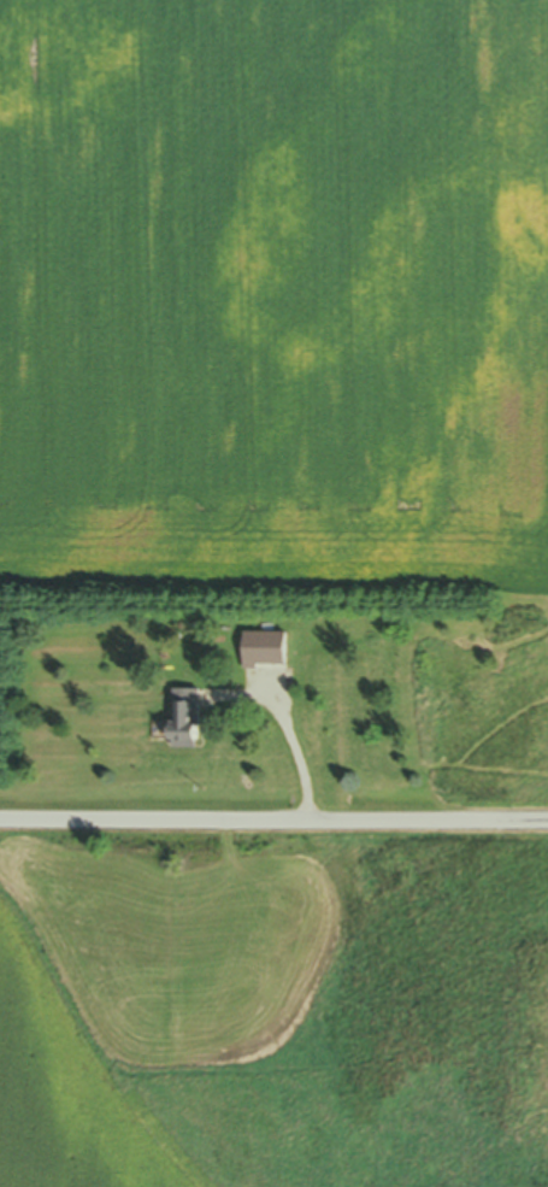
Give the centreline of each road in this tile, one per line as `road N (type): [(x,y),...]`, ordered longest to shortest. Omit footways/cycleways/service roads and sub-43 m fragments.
road 1 (residential): [(547,821),(0,819)]

